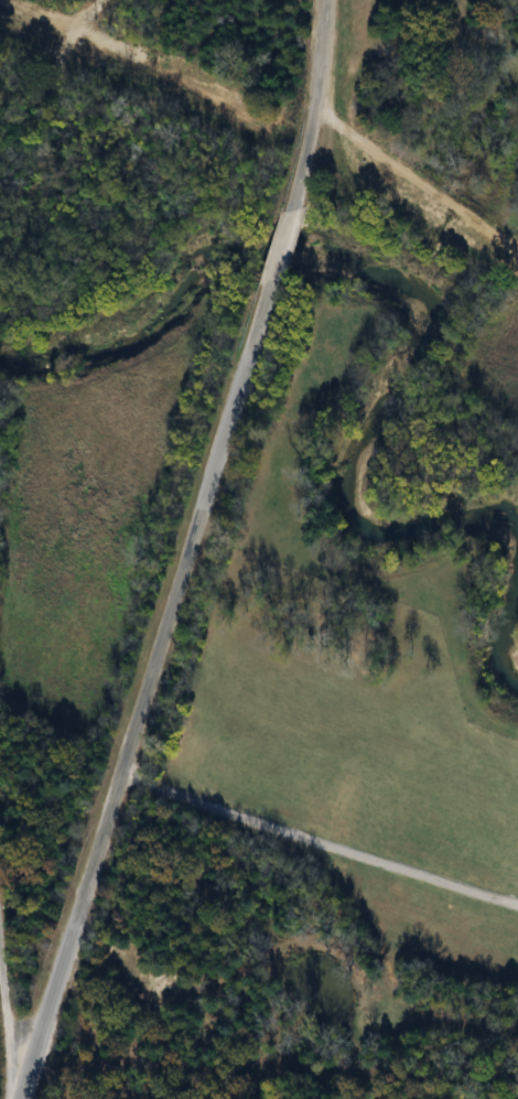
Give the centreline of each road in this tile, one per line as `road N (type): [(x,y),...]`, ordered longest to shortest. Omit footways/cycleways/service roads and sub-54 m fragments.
road 1 (tertiary): [(14,1098),(253,343)]
road 2 (residential): [(71,933),(439,909)]
road 3 (tertiary): [(330,0),(302,179)]
road 4 (tertiary): [(253,343),(302,179)]
road 5 (residential): [(0,962),(17,1090)]

